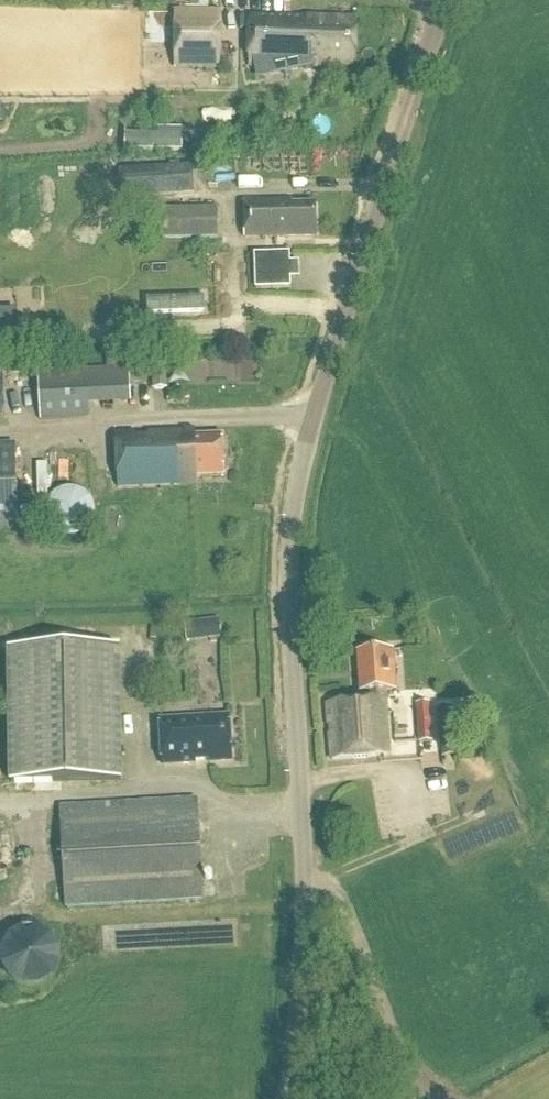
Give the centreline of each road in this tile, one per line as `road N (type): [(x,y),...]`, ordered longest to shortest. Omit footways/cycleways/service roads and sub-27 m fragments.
road 1 (unclassified): [(287,1098),(305,893),(287,566),(309,434),(444,0)]

